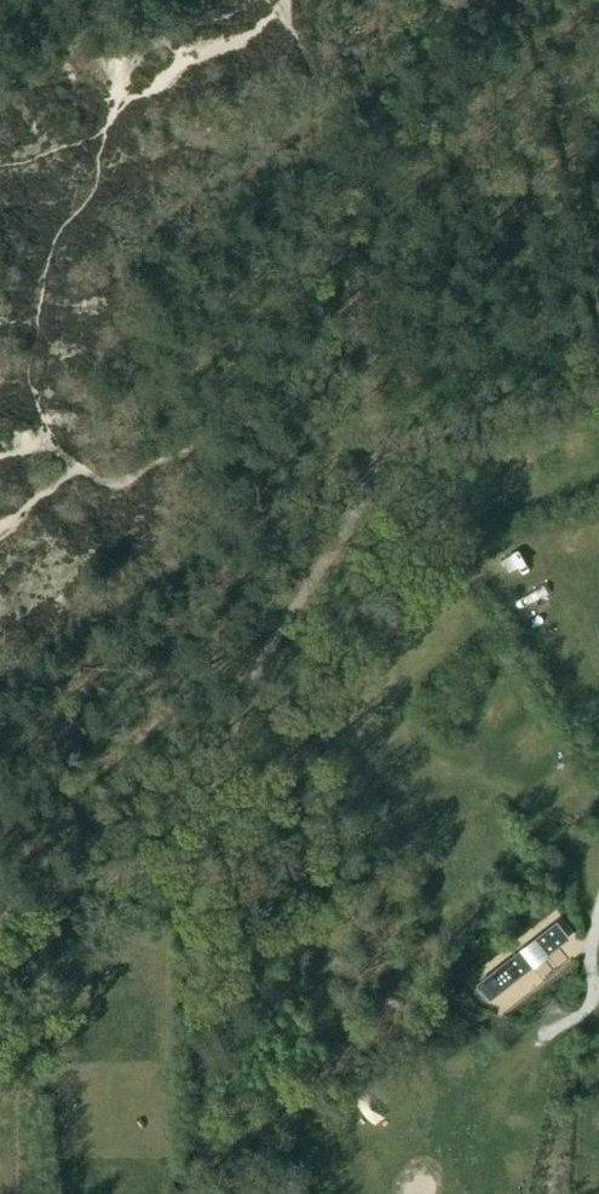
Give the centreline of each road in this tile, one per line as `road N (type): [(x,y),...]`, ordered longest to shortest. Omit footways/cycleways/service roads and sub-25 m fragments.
road 1 (track): [(377,451),(346,534),(265,656),(225,739),(191,859),(29,900),(0,926)]
road 2 (track): [(598,72),(385,138),(333,167),(331,198),(377,451)]
road 3 (track): [(202,1193),(191,859)]

